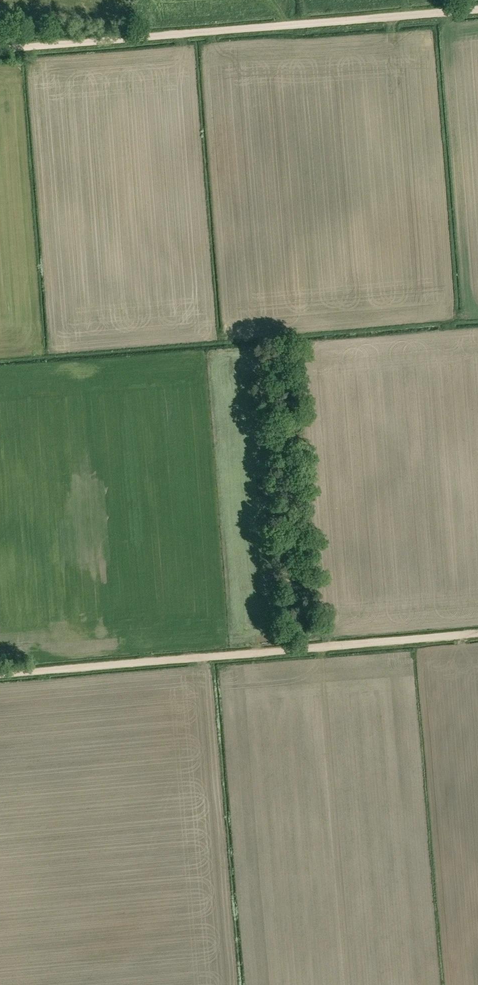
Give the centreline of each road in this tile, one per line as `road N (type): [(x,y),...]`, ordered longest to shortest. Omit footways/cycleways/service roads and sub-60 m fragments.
road 1 (track): [(477,634),(0,674)]
road 2 (track): [(0,50),(477,11)]

